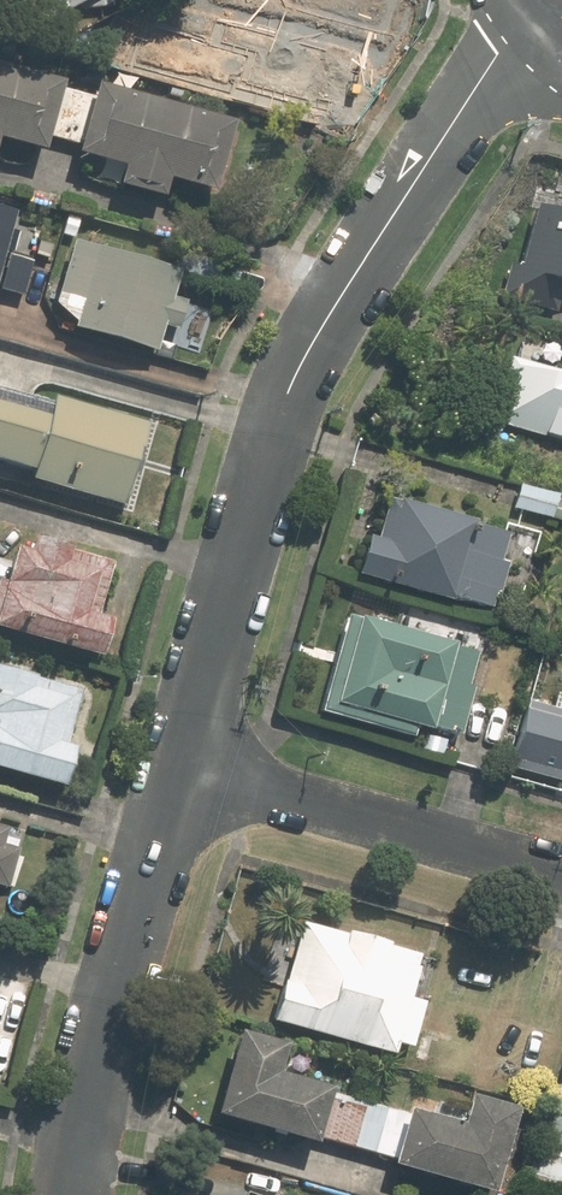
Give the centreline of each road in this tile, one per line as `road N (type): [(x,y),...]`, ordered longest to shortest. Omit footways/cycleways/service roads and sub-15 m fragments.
road 1 (residential): [(553,6),(504,55),(442,146),(324,324),(278,413),(185,768)]
road 2 (residential): [(185,768),(102,1040),(73,1194)]
road 3 (residential): [(561,871),(185,768)]

